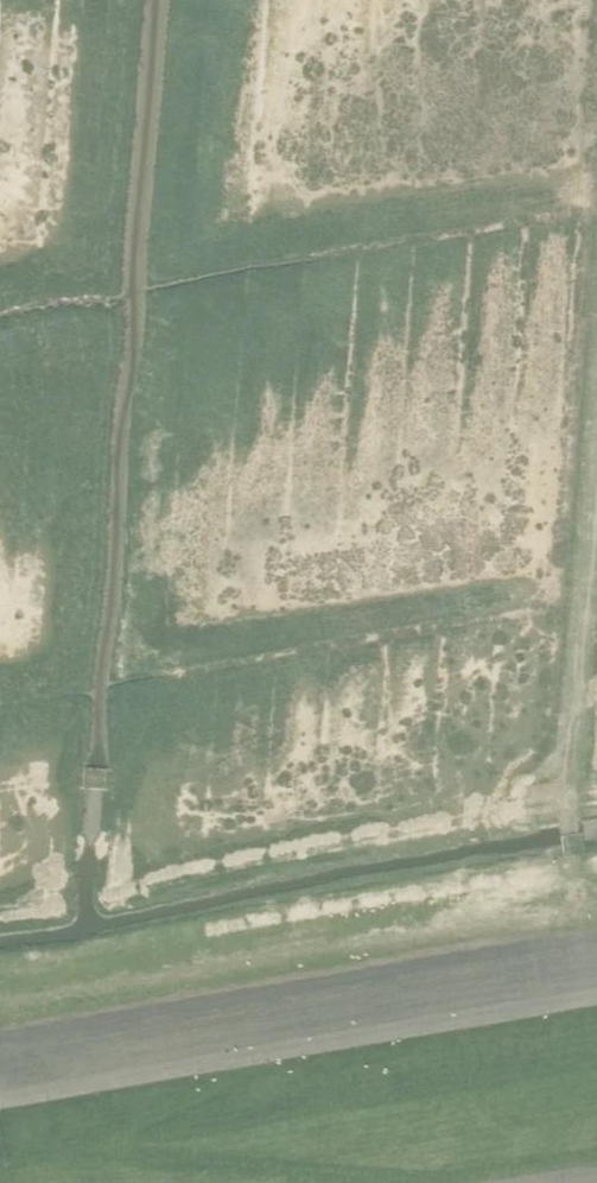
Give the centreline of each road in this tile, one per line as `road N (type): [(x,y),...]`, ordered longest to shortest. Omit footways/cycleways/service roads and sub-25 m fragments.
road 1 (track): [(0,1097),(596,992)]
road 2 (track): [(473,1182),(108,1145),(293,1045)]

